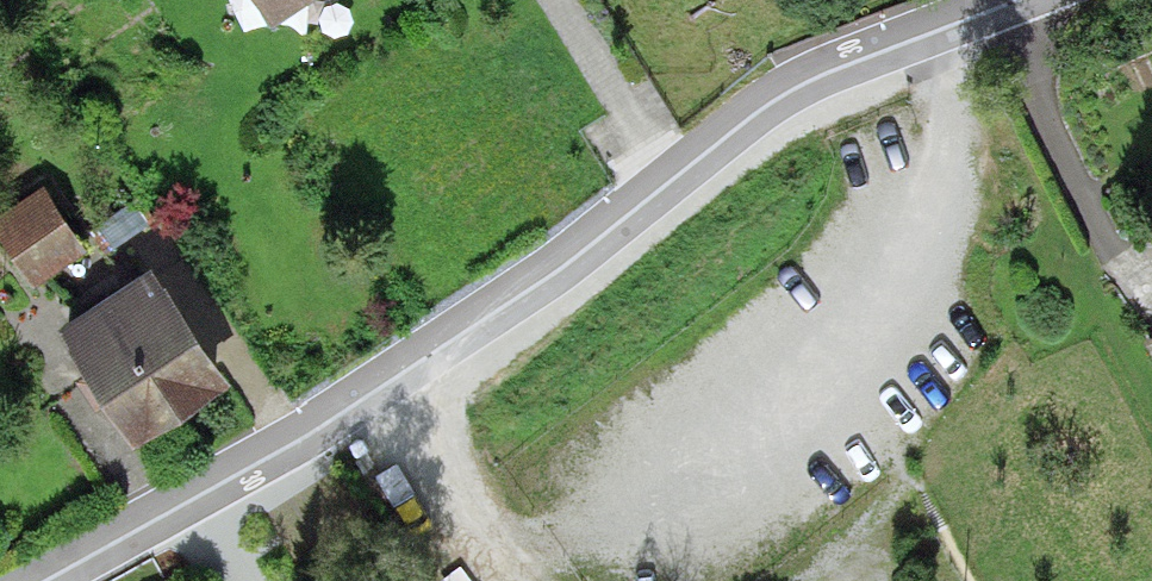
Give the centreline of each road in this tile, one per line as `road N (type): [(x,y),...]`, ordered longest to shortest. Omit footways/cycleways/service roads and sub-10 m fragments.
road 1 (residential): [(1033,0),(832,80),(440,351),(28,580)]
road 2 (track): [(898,510),(784,580)]

